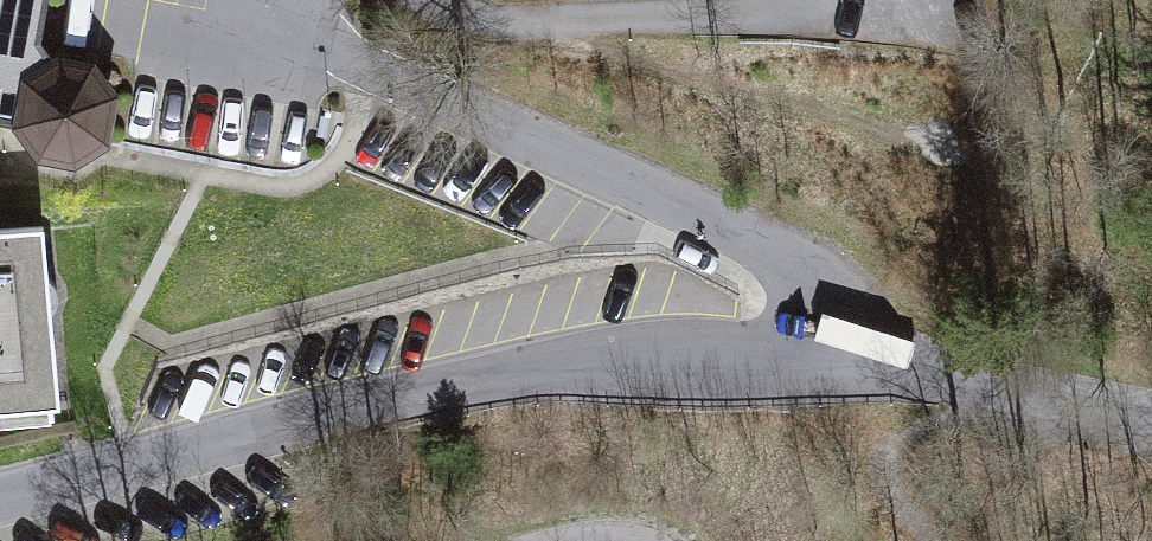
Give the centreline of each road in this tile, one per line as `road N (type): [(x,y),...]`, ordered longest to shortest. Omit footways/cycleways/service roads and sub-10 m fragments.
road 1 (residential): [(0,496),(512,373),(766,358)]
road 2 (unclassified): [(766,358),(945,372),(1151,411)]

